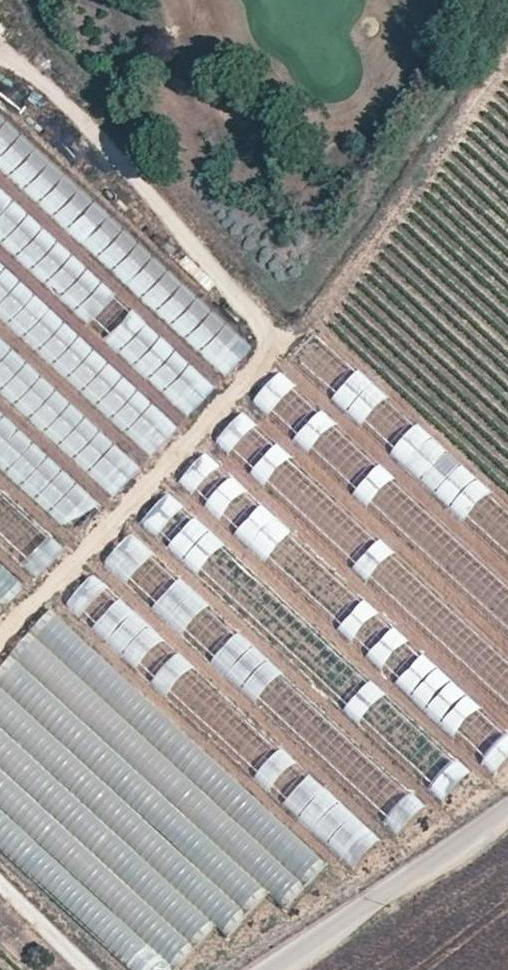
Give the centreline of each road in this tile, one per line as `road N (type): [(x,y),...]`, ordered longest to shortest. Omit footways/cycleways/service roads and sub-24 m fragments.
road 1 (unclassified): [(507,806),(275,969)]

